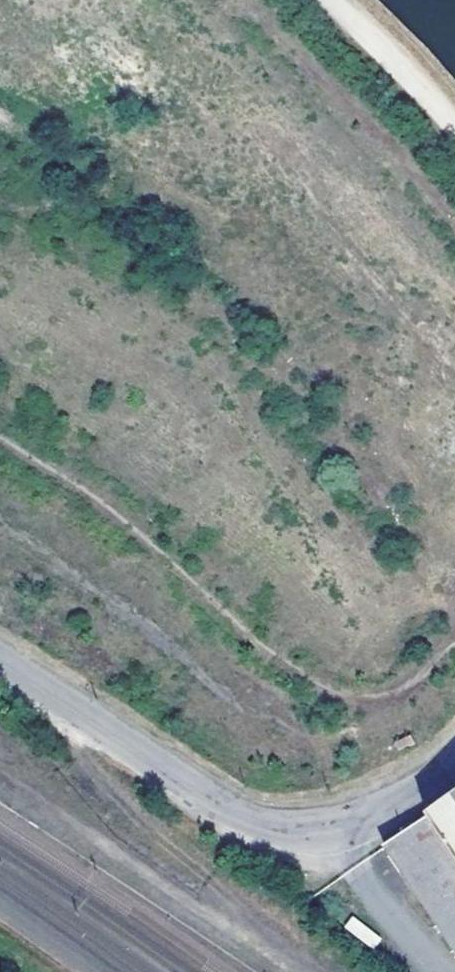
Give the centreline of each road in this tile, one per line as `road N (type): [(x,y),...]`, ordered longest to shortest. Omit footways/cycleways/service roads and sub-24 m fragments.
road 1 (tertiary): [(454,764),(389,812),(301,836),(243,820),(0,659)]
road 2 (track): [(454,122),(336,0)]

